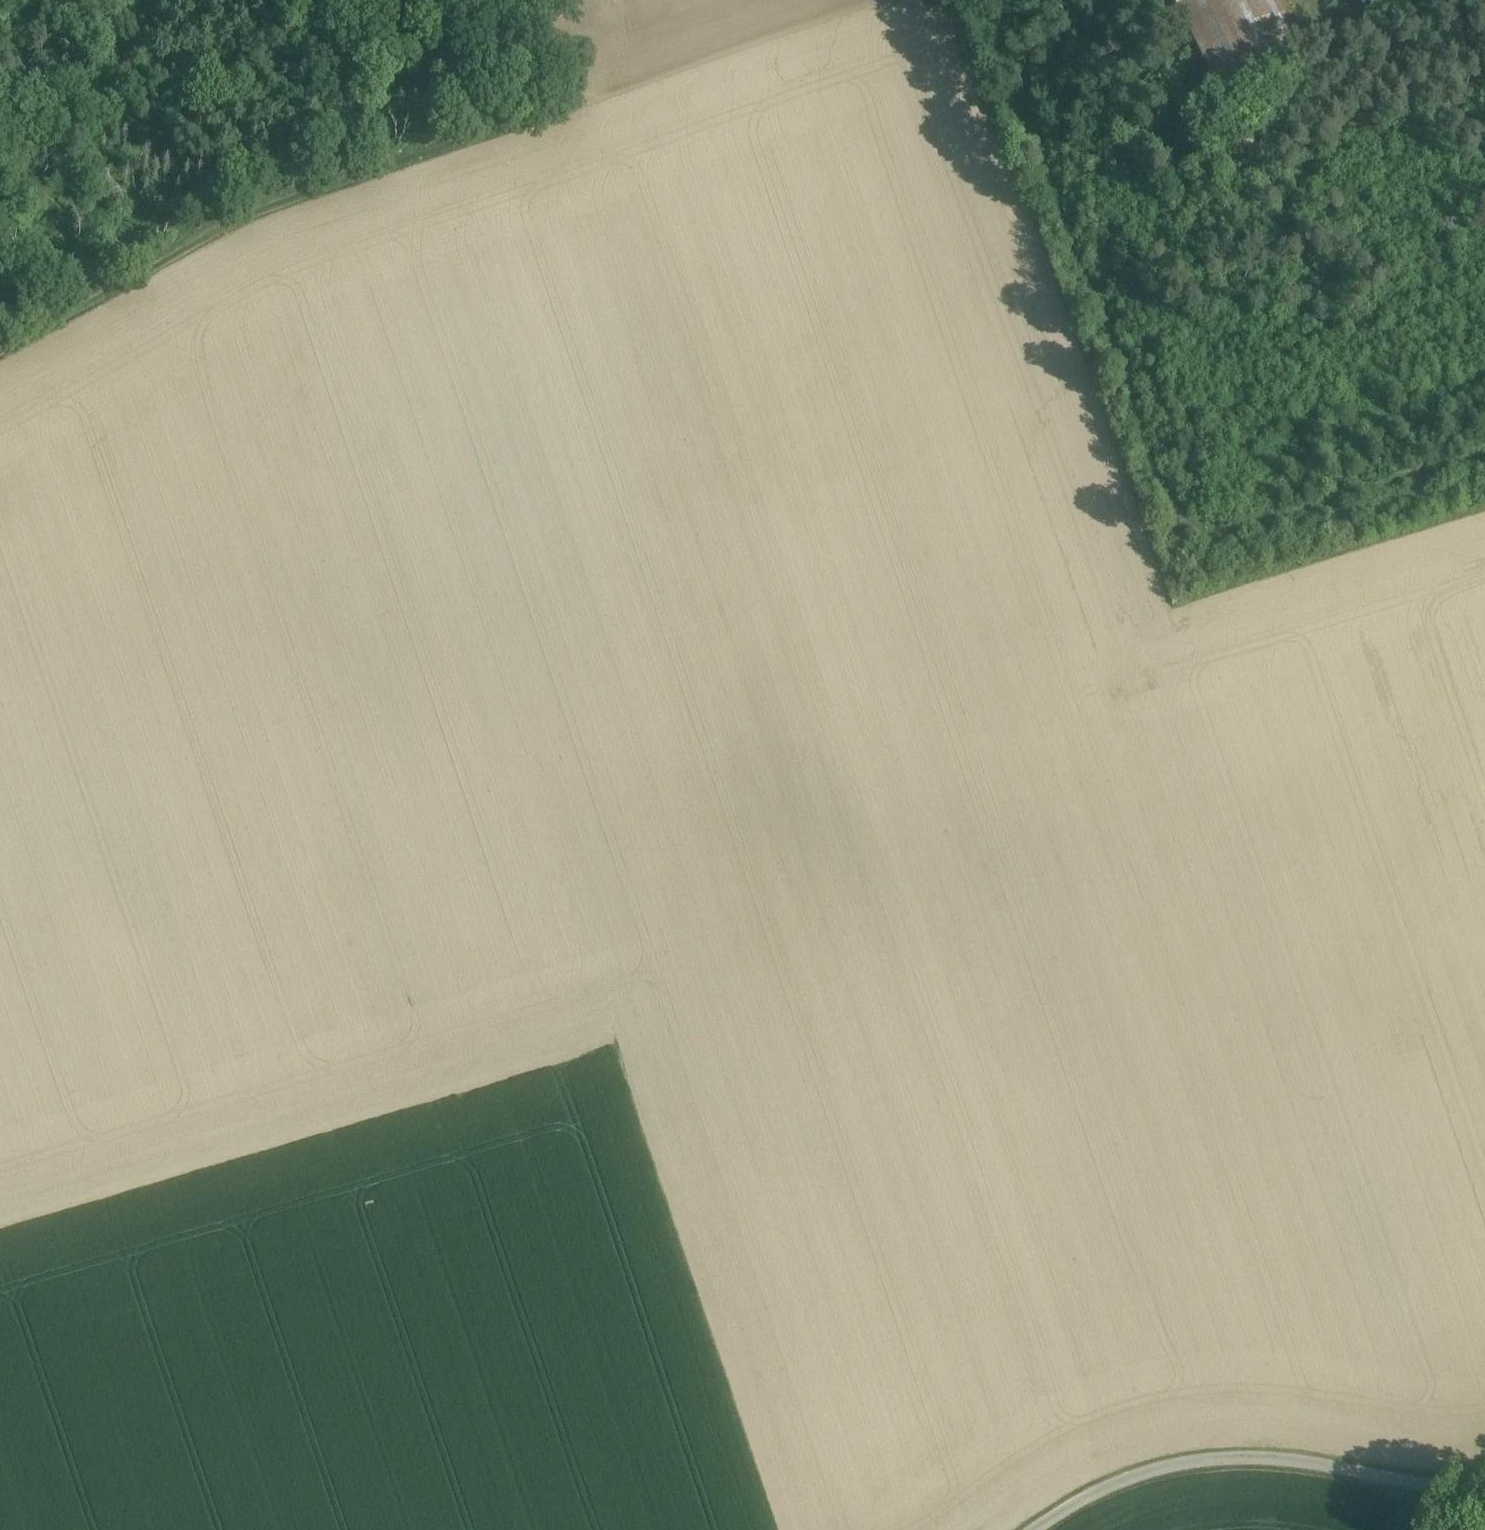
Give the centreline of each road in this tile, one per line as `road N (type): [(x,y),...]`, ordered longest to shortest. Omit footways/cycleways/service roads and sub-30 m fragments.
road 1 (track): [(0,357),(247,216),(545,117)]
road 2 (unclassified): [(1032,1529),(1144,1474),(1226,1458),(1305,1461),(1422,1485),(1484,1481)]

